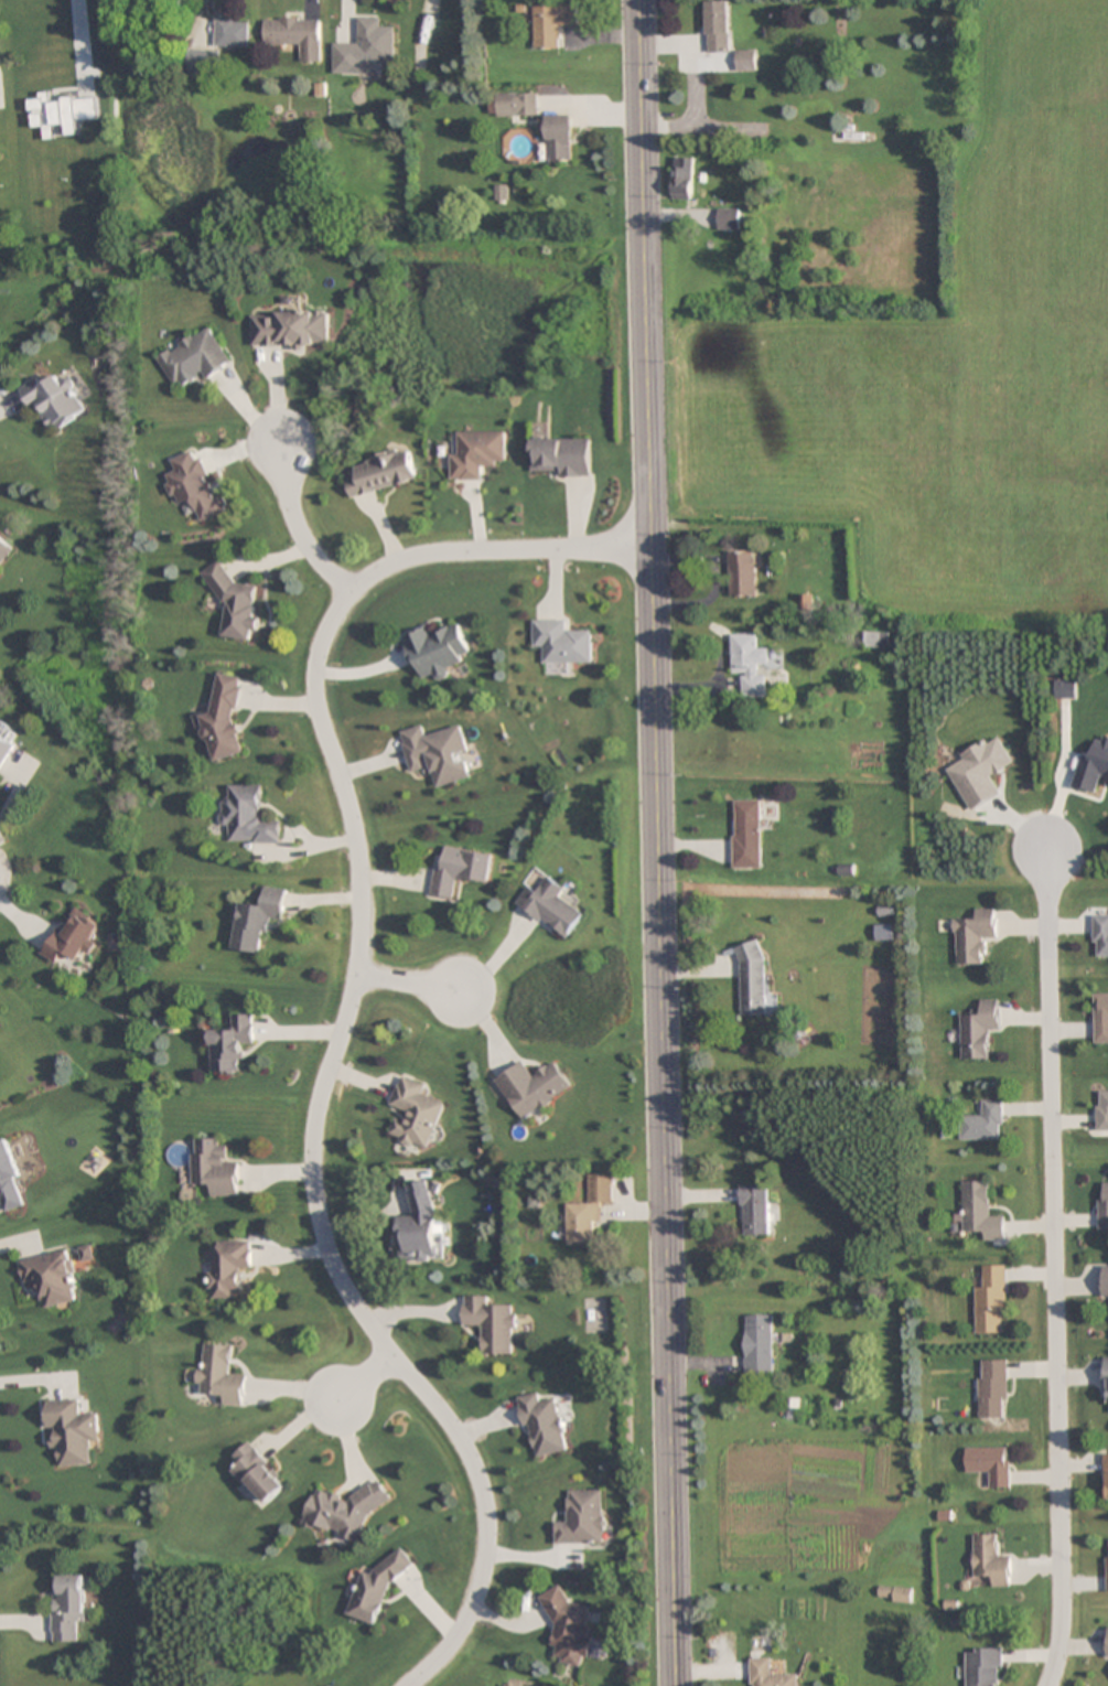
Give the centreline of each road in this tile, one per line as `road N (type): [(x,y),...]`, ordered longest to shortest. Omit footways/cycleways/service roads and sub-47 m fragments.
road 1 (secondary): [(676,1685),(638,0)]
road 2 (residential): [(409,1685),(442,1655),(473,1604),(486,1524),(466,1451),(356,1309),(316,1214),(315,1118),(356,976),(362,896),(351,812),(316,706),(318,656),(351,594),(410,558),(653,549)]
road 3 (residential): [(1051,844),(1061,1604),(1047,1685)]
road 4 (residential): [(283,447),(301,539),(351,594)]

